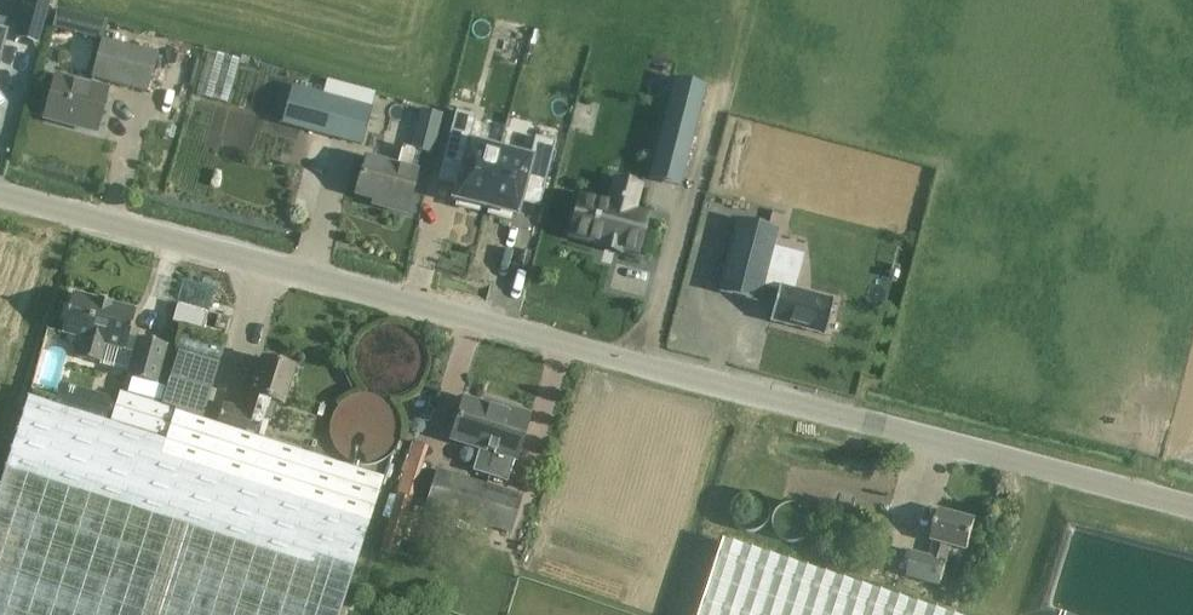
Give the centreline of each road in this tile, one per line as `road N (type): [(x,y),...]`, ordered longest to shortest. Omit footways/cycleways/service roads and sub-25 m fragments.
road 1 (unclassified): [(1192,508),(0,193)]

